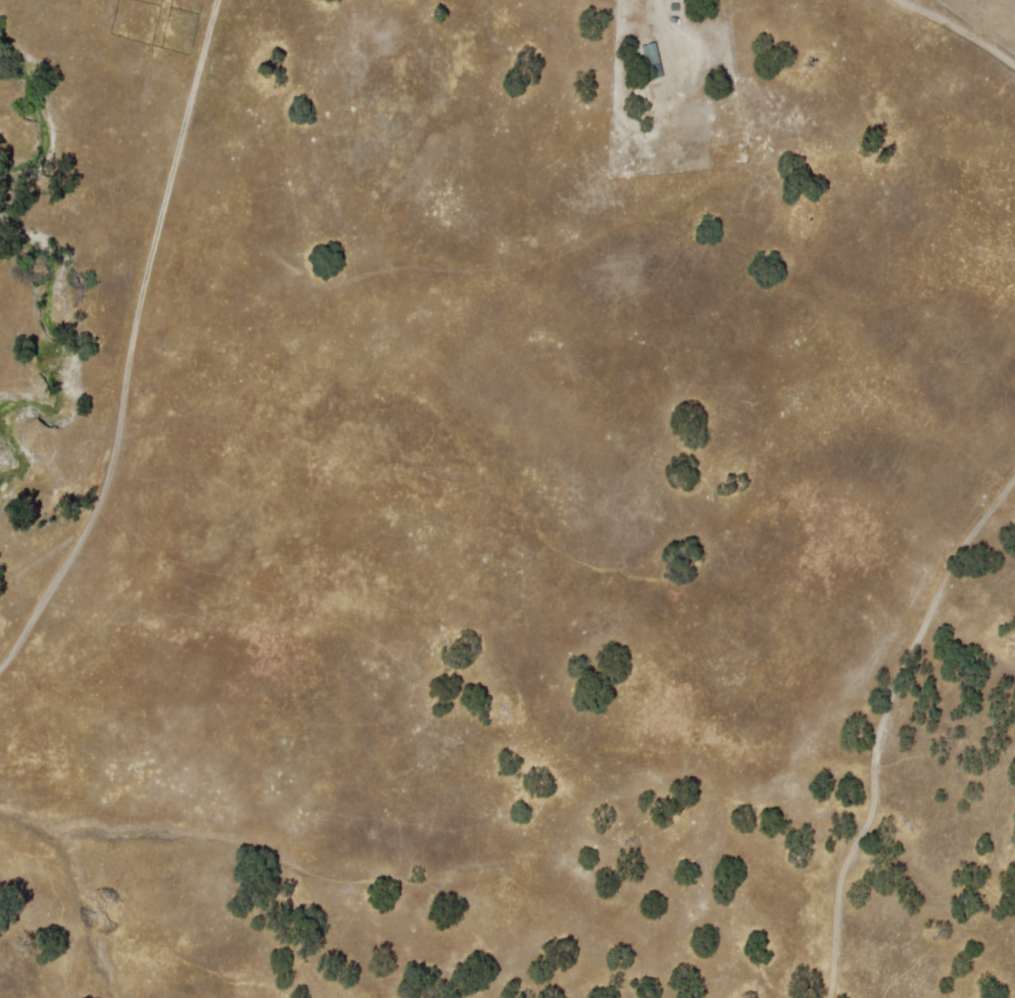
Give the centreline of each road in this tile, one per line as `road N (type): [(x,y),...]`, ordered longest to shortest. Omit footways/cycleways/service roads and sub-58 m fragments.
road 1 (residential): [(214,0),(98,501),(69,539),(0,584)]
road 2 (track): [(829,997),(838,872),(864,830),(880,726),(969,533),(1014,469)]
road 3 (track): [(1014,69),(915,0)]

